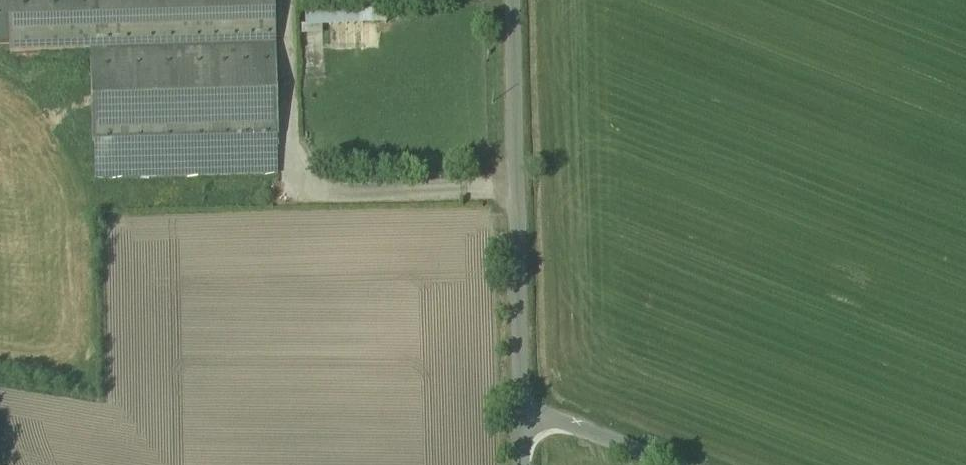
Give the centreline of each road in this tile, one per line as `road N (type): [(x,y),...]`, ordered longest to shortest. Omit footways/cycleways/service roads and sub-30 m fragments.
road 1 (unclassified): [(512,0),(522,403)]
road 2 (unclassified): [(522,403),(681,464)]

